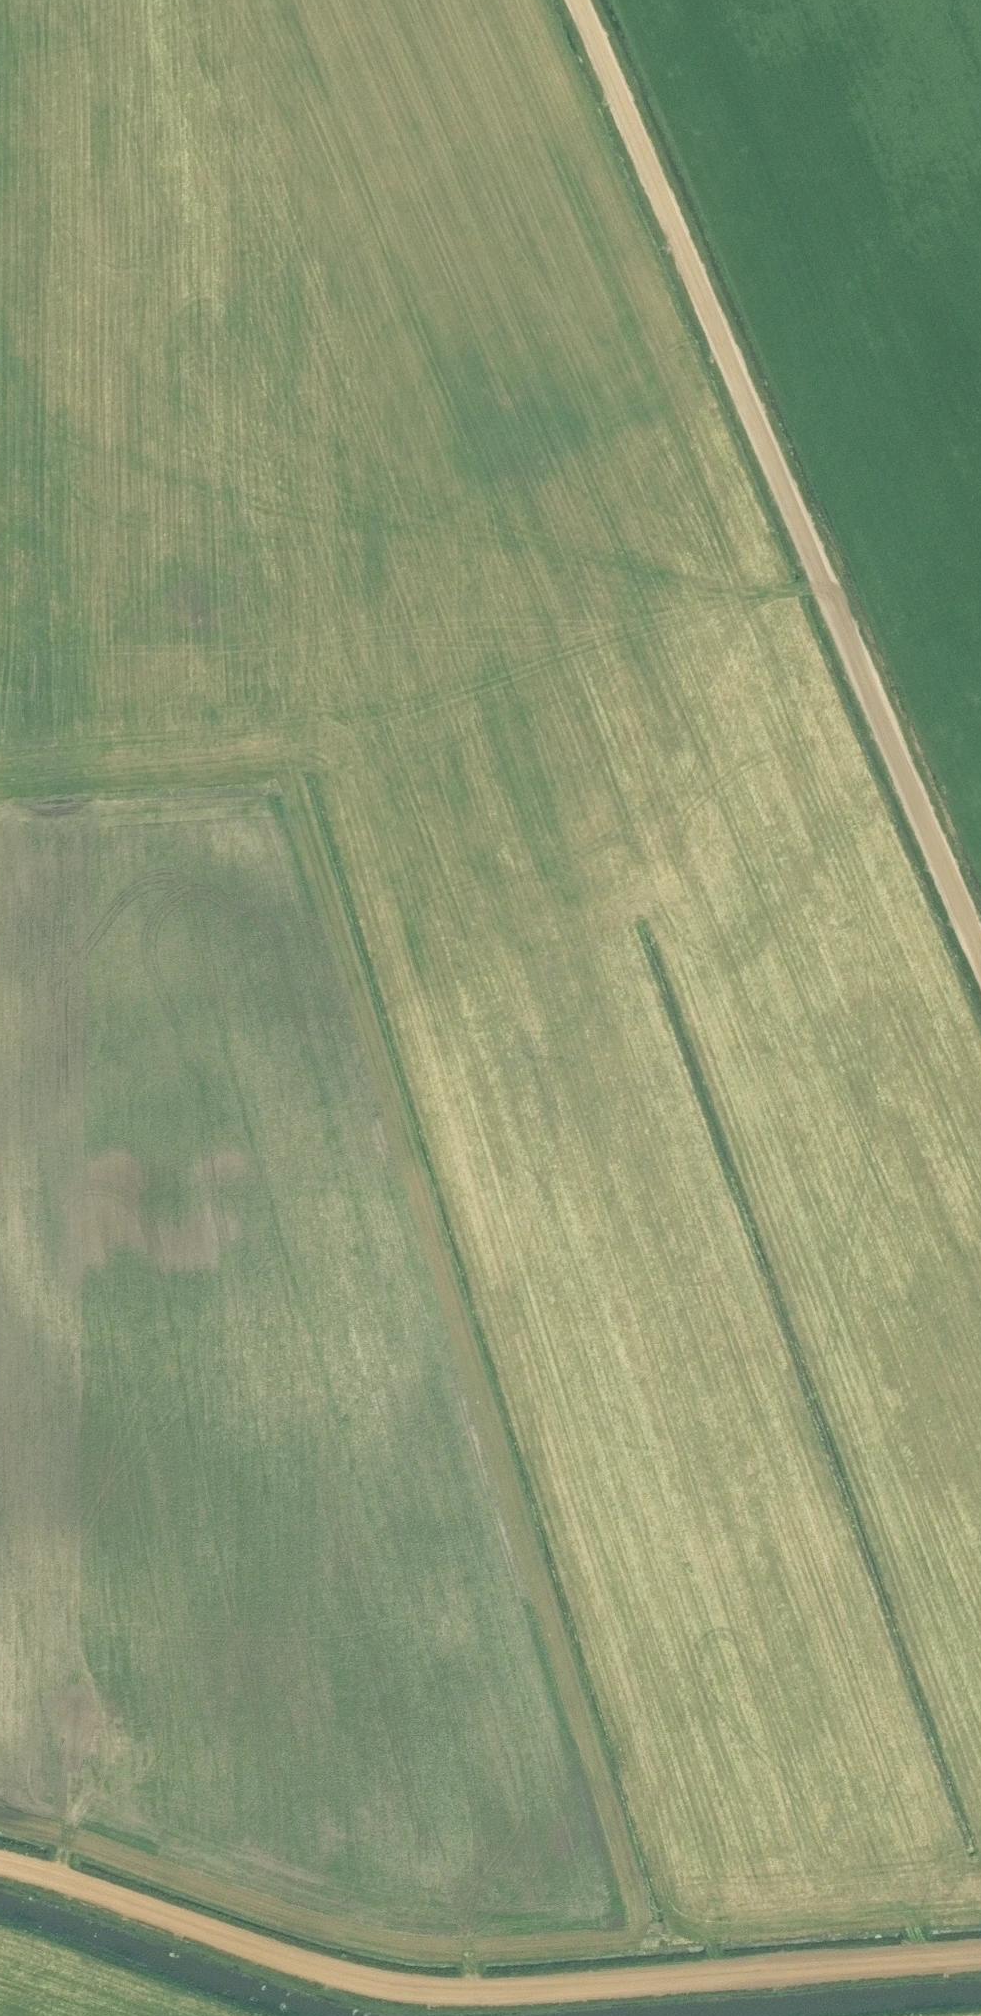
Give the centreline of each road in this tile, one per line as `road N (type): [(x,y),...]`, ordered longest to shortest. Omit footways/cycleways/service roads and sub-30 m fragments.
road 1 (track): [(579,0),(980,962)]
road 2 (track): [(0,1862),(334,1972),(432,1993),(980,1952)]

